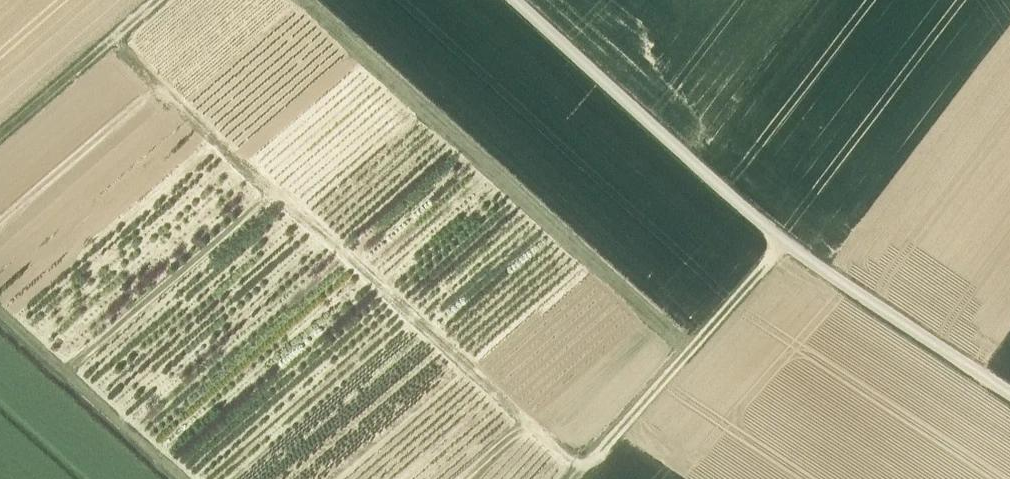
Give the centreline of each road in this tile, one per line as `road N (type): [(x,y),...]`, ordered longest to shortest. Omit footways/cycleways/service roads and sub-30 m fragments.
road 1 (track): [(599,478),(130,49)]
road 2 (track): [(1009,398),(781,243),(516,0)]
road 3 (track): [(800,255),(600,478)]
road 4 (track): [(130,49),(0,163)]

